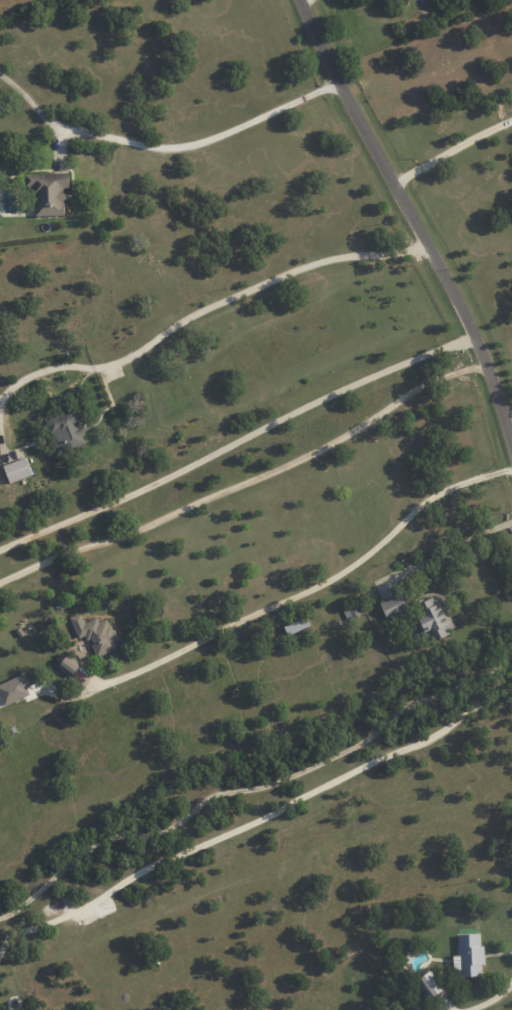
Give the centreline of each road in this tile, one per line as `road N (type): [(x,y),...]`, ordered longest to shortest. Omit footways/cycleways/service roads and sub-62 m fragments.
road 1 (residential): [(511,444),(455,295),(303,0)]

